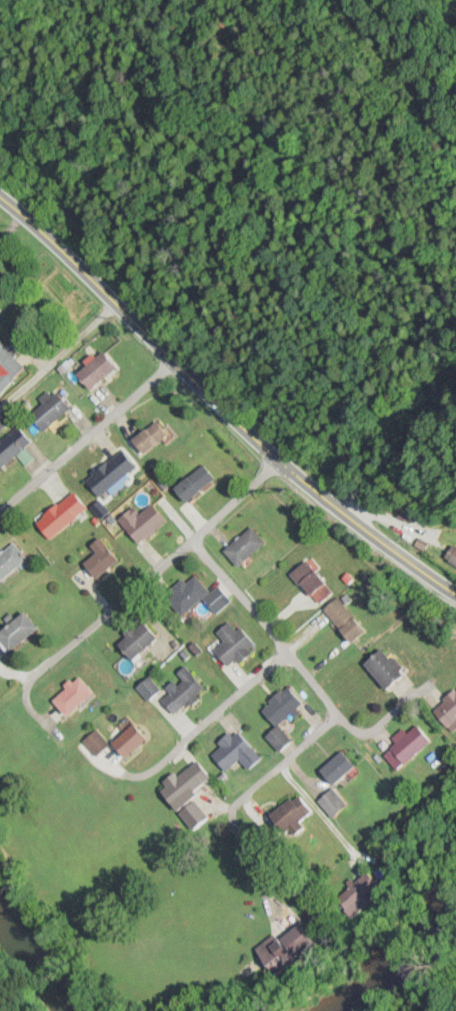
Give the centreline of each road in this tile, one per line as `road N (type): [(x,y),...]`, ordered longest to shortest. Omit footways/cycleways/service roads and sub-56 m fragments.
road 1 (secondary): [(455,593),(280,461),(0,196)]
road 2 (residential): [(138,775),(289,654),(193,542)]
road 3 (residential): [(33,679),(280,461)]
road 4 (residential): [(0,514),(178,362)]
road 5 (residential): [(435,684),(364,742),(289,654)]
road 6 (residential): [(0,406),(119,304)]
road 7 (residential): [(340,715),(238,804)]

